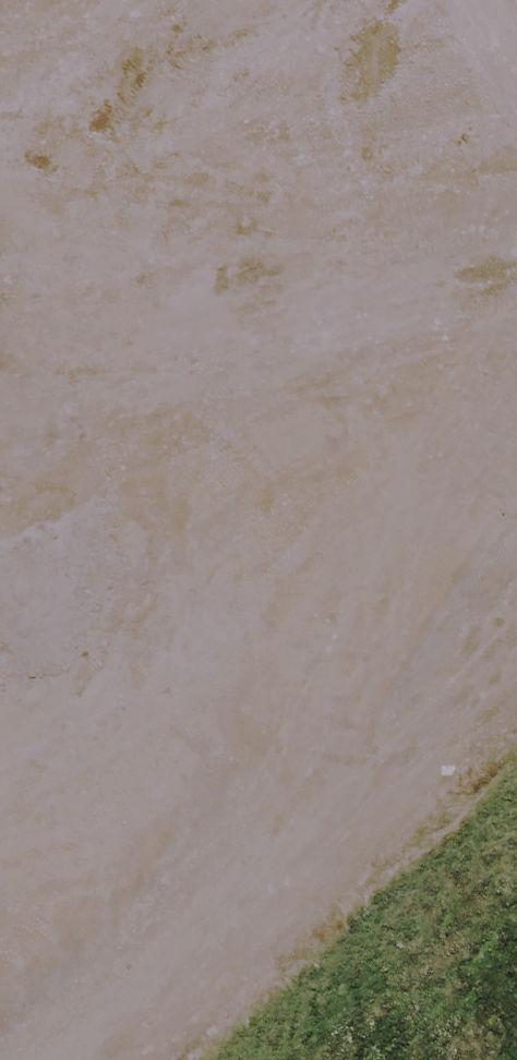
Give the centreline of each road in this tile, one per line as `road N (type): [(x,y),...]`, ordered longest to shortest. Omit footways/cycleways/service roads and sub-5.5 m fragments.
road 1 (unknown): [(516,658),(404,477),(153,0)]
road 2 (unknown): [(0,718),(516,410)]

